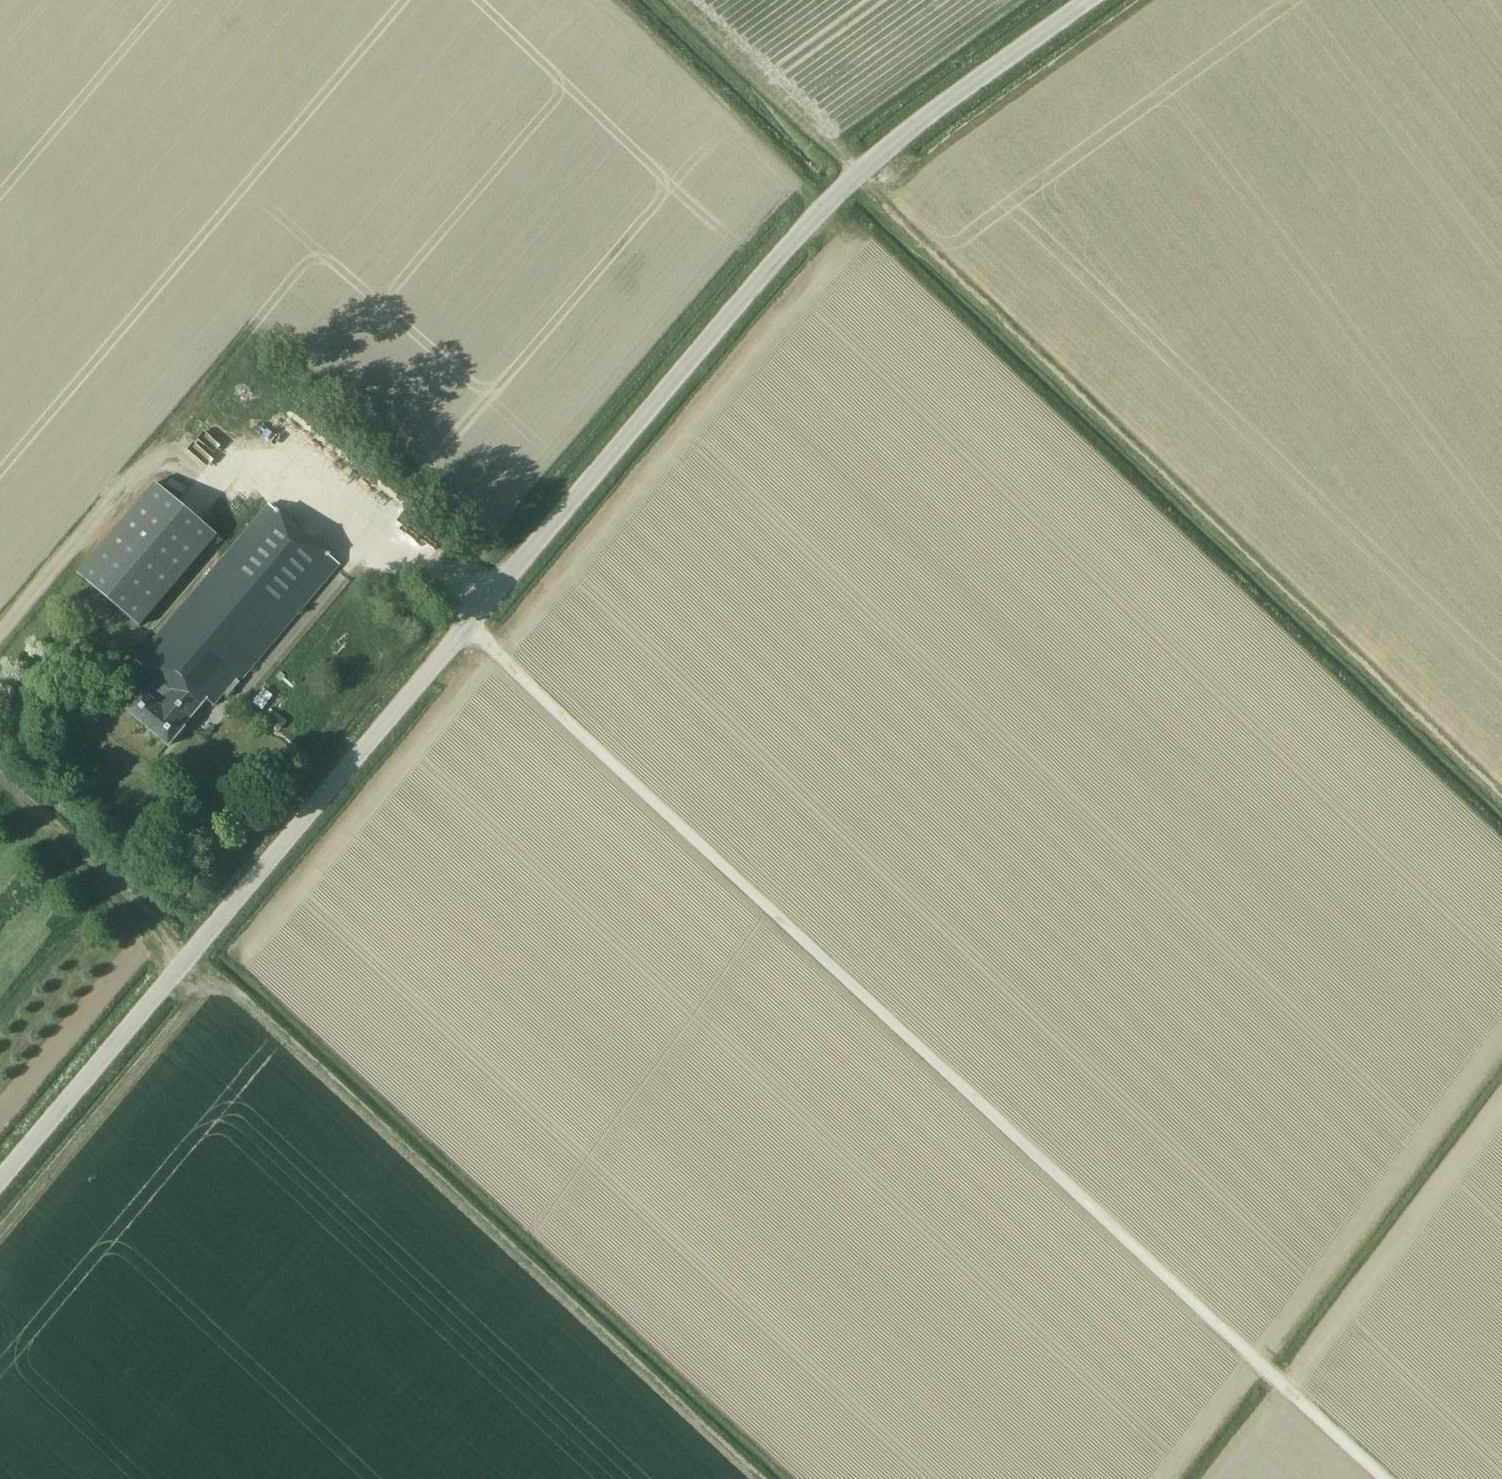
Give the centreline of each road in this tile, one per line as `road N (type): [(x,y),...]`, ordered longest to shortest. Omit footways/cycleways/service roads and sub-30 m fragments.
road 1 (unclassified): [(0,1170),(760,278),(896,133),(1081,0)]

